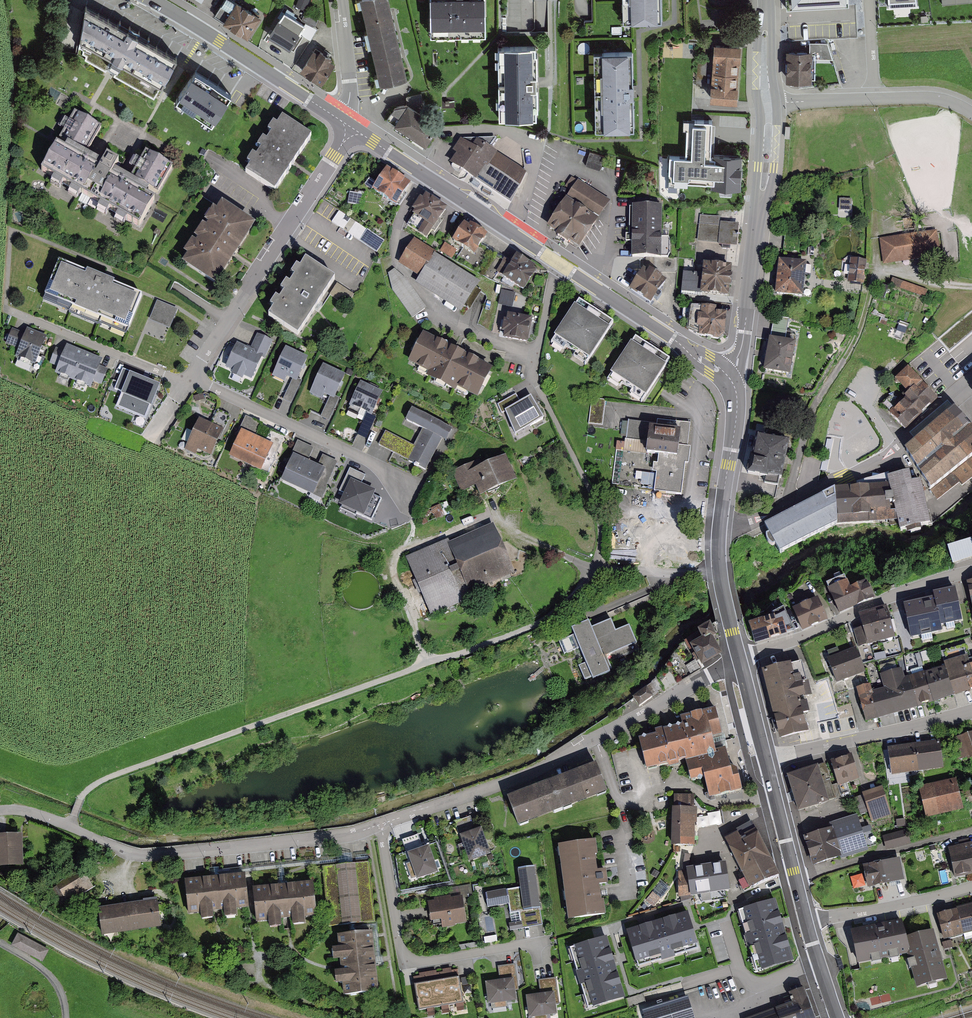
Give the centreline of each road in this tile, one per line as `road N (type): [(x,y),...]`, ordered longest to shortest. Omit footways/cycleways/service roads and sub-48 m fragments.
road 1 (residential): [(71,827),(85,793),(104,779),(531,626),(560,608),(596,569)]
road 2 (tertiary): [(352,128),(723,374)]
road 3 (residential): [(739,661),(532,774),(381,824)]
road 4 (residential): [(381,824),(339,836),(146,855),(71,827)]
road 5 (residential): [(719,529),(784,510),(889,459),(971,382)]
road 6 (residential): [(191,377),(352,128)]
road 7 (tertiary): [(723,374),(743,340),(767,102)]
road 8 (residential): [(381,824),(407,956),(426,961),(533,945)]
road 9 (residential): [(971,571),(894,594),(739,661)]
road 10 (residential): [(191,377),(415,484)]
road 11 (tertiary): [(151,0),(341,120)]
road 12 (residential): [(971,711),(765,760)]
road 13 (residential): [(5,308),(176,379),(191,377)]
road 14 (residential): [(805,922),(971,887)]
road 15 (tertiary): [(805,922),(765,760)]
road 16 (tertiary): [(719,529),(737,408),(723,374)]
road 17 (tertiary): [(739,661),(720,580),(719,529)]
road 18 (residential): [(341,120),(350,93),(340,0)]

